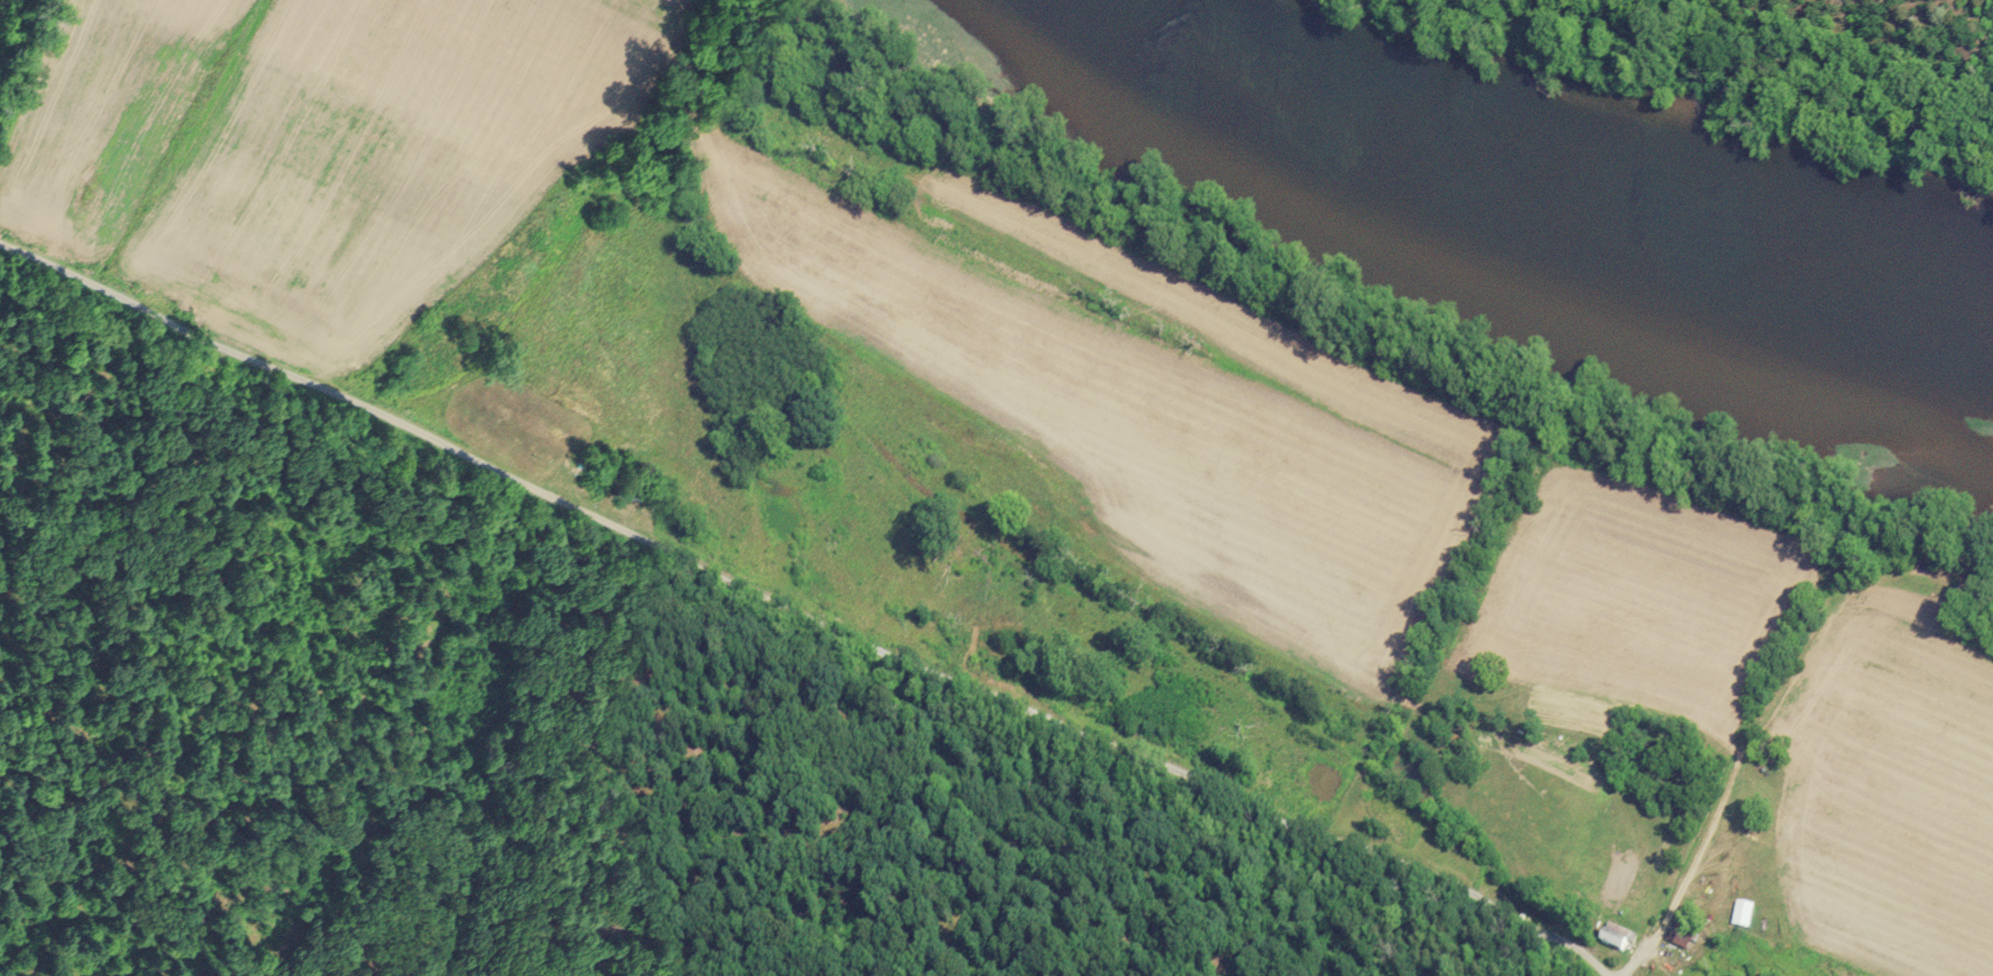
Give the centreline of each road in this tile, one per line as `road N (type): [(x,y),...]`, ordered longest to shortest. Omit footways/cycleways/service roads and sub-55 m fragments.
road 1 (residential): [(1592,975),(1455,900),(618,531),(0,247)]

